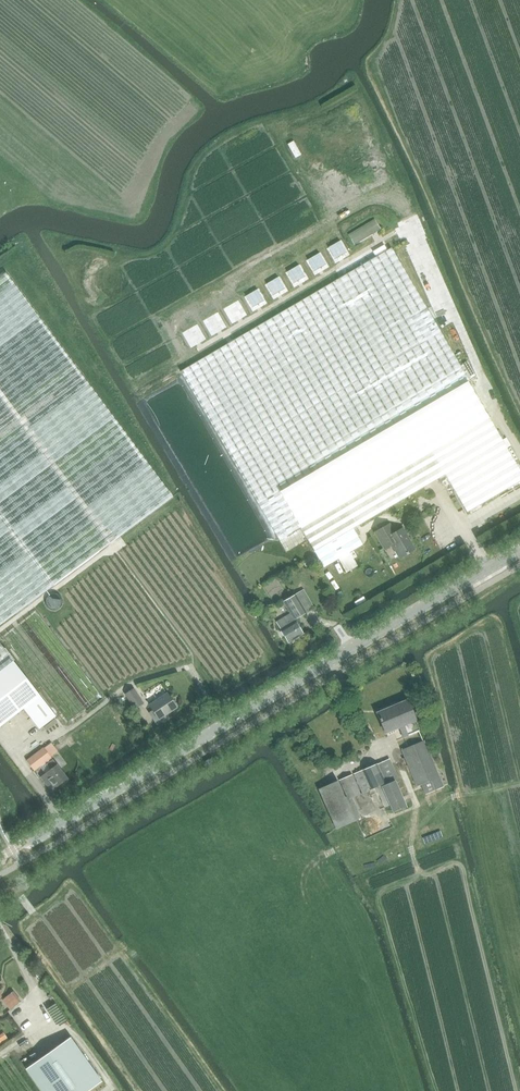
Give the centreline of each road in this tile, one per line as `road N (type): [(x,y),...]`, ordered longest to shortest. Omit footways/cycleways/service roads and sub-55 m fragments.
road 1 (tertiary): [(0,858),(519,552)]

